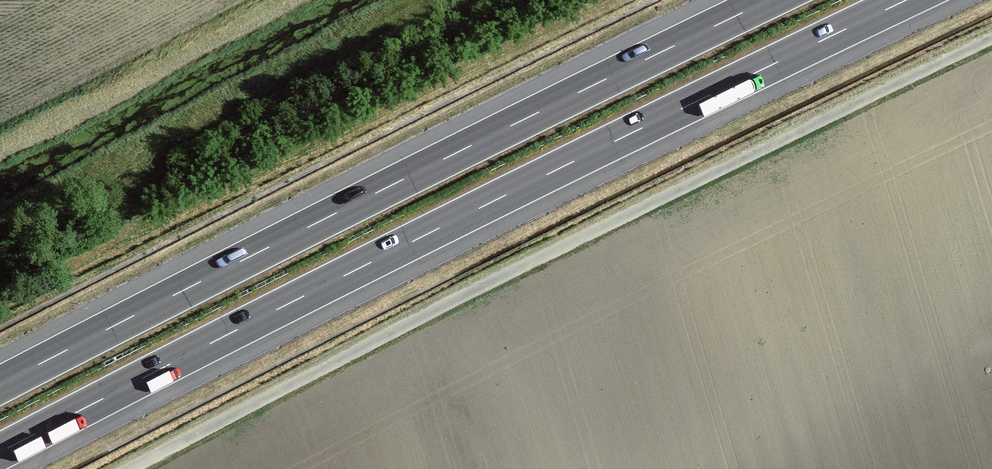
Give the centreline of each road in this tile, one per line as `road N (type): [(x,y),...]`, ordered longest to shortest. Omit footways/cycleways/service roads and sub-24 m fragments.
road 1 (motorway): [(0,452),(907,0)]
road 2 (track): [(991,38),(129,468)]
road 3 (motorway): [(769,0),(0,385)]

